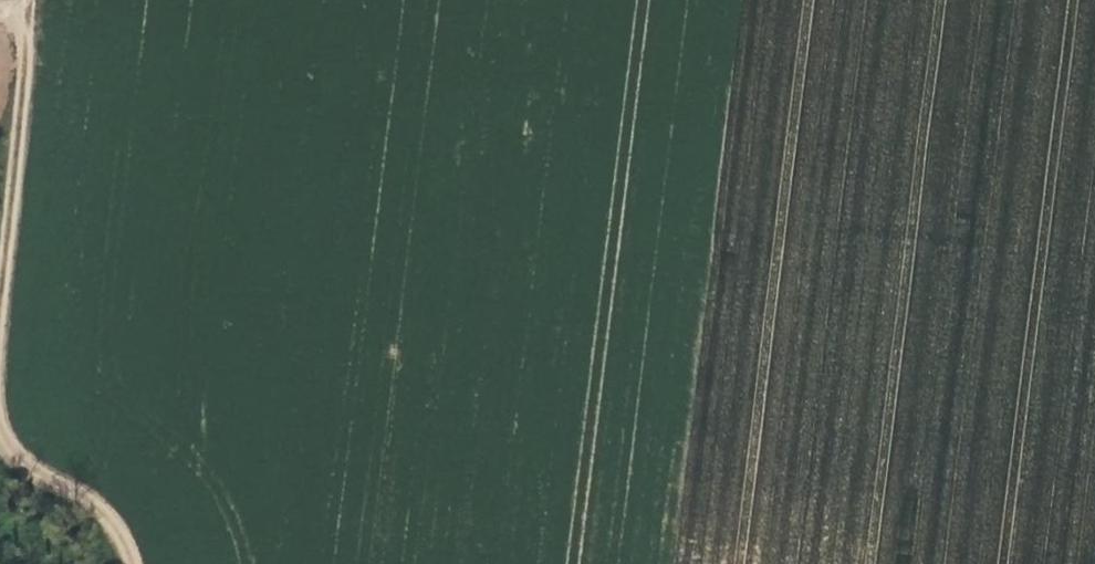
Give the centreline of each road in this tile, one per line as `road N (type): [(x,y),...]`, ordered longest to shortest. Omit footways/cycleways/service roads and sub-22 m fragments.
road 1 (track): [(0,299),(27,0)]
road 2 (track): [(125,563),(124,552),(82,498),(22,458),(0,421)]

